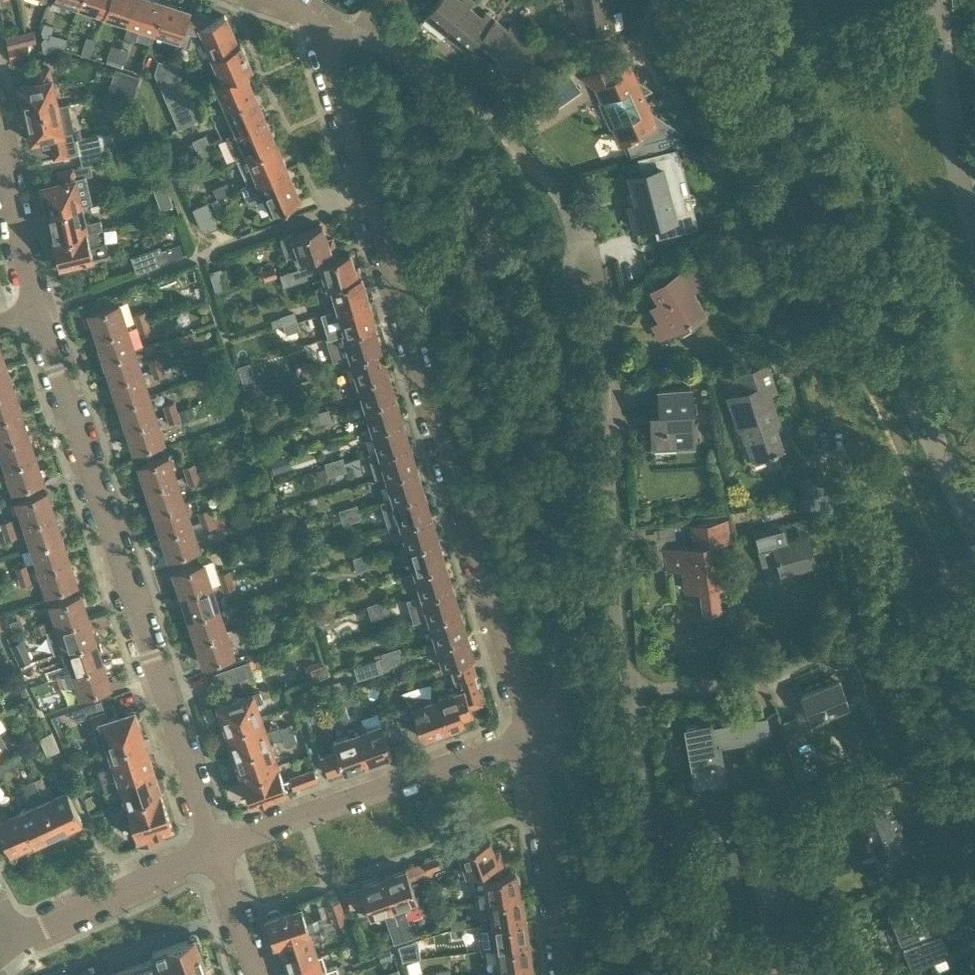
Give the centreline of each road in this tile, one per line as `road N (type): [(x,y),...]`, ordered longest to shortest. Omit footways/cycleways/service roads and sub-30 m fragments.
road 1 (residential): [(530,737),(329,73),(332,29)]
road 2 (residential): [(974,534),(736,0)]
road 3 (residential): [(214,850),(36,308)]
road 4 (residential): [(560,725),(568,283),(582,242)]
road 5 (residential): [(628,697),(599,301),(582,242)]
road 6 (residential): [(214,850),(530,737)]
road 7 (residential): [(582,242),(539,166),(486,111),(427,70),(361,38)]
road 8 (residential): [(974,892),(869,628)]
road 9 (residential): [(677,974),(628,697)]
road 10 (residential): [(623,974),(560,725)]
road 11 (residential): [(628,697),(747,681),(869,628)]
road 12 (unclassified): [(974,236),(952,151),(934,0)]
road 13 (residential): [(565,974),(530,737)]
road 14 (residential): [(19,940),(214,850)]
road 15 (residential): [(869,628),(832,459)]
road 16 (residential): [(36,308),(0,150)]
road 17 (residential): [(255,974),(214,850)]

